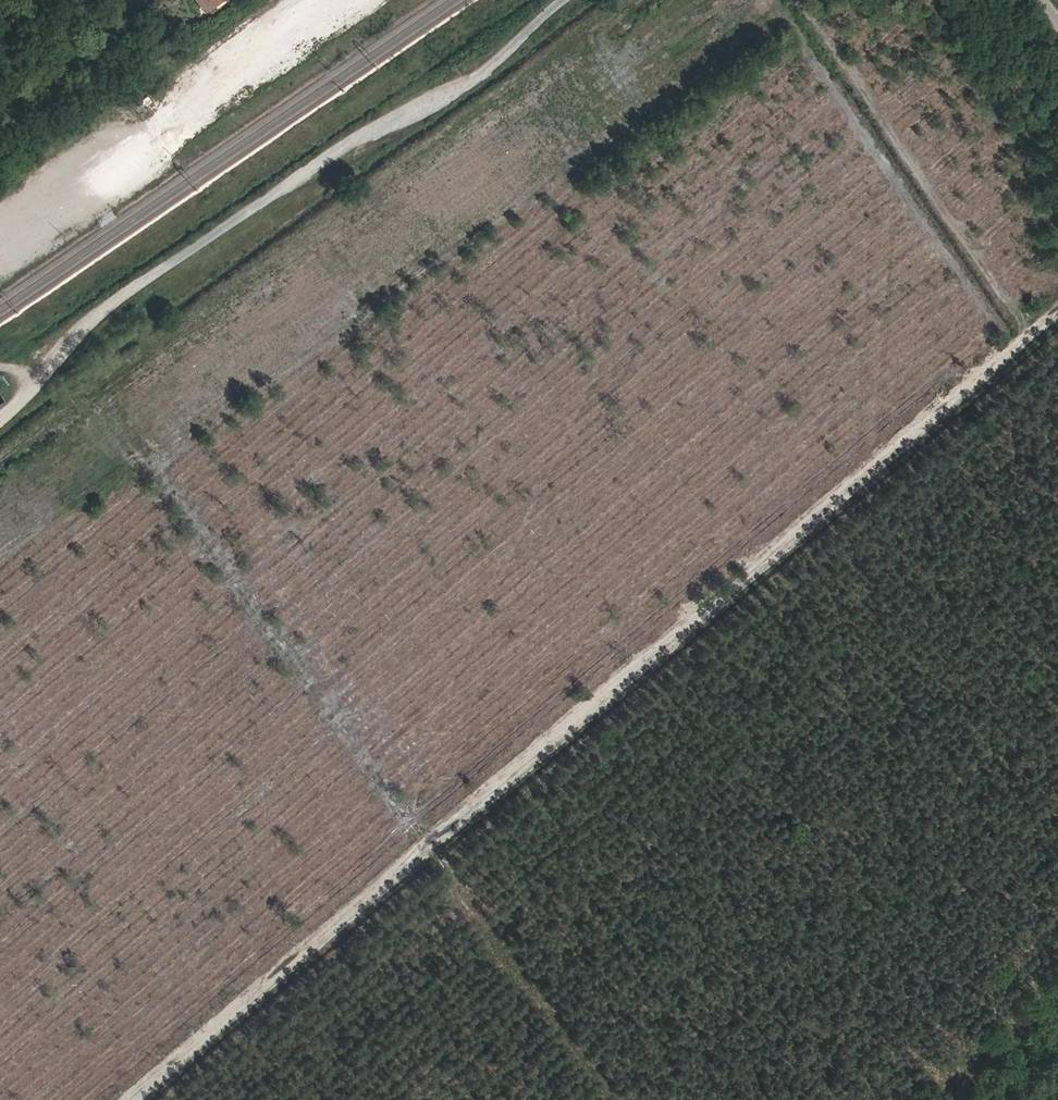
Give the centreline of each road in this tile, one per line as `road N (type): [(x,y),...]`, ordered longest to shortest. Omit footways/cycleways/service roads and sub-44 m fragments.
road 1 (track): [(1057,312),(133,1099)]
road 2 (track): [(133,432),(492,943),(535,985),(619,1099)]
road 3 (track): [(567,0),(489,71),(74,328),(0,424)]
road 4 (track): [(1030,336),(799,0)]
road 5 (track): [(301,0),(157,138),(0,246)]
road 6 (track): [(956,1099),(1057,1002)]

